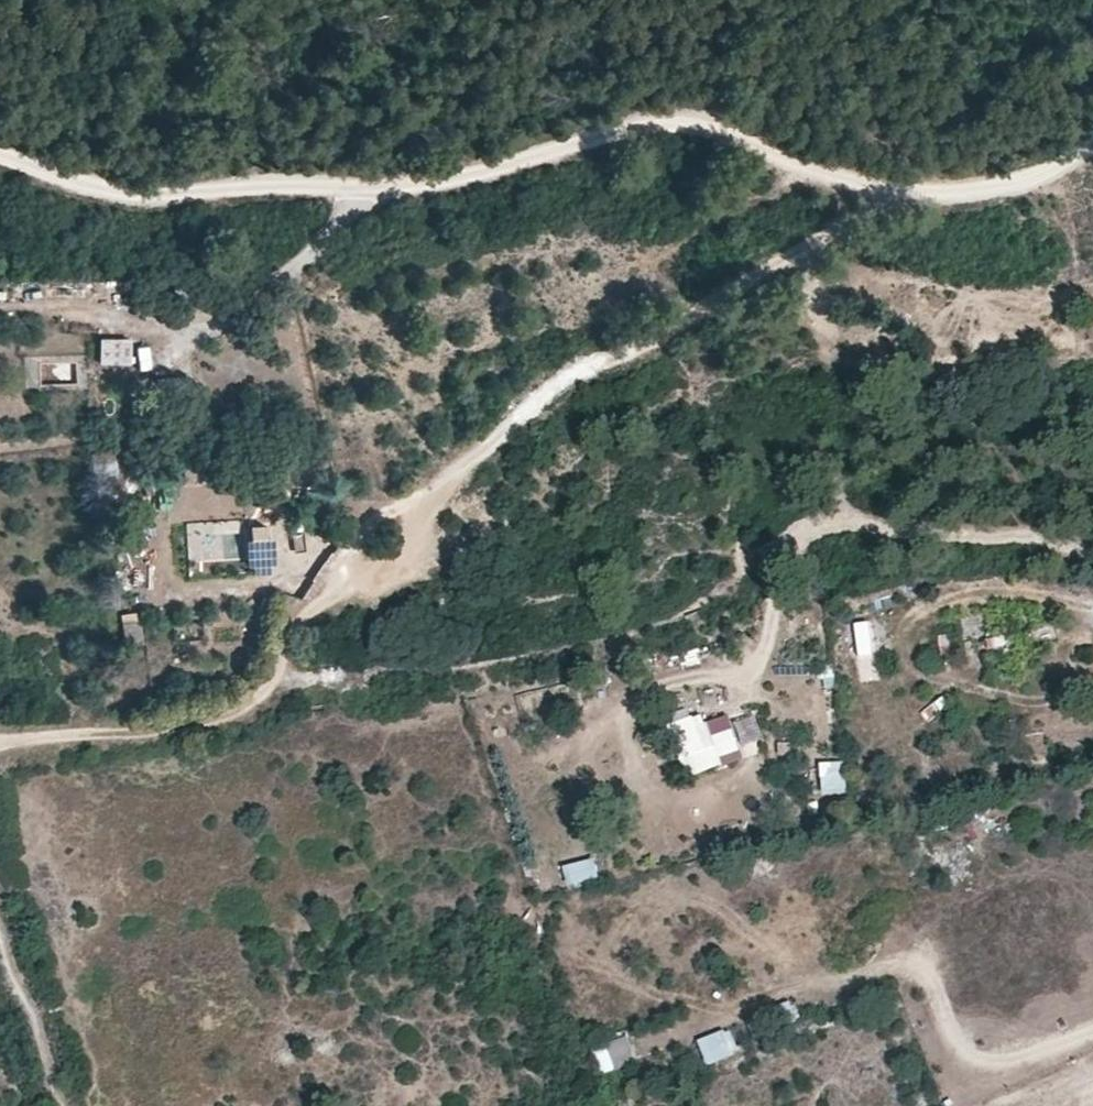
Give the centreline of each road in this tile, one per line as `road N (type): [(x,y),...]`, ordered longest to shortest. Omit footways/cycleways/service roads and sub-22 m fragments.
road 1 (track): [(0,746),(244,715),(364,544),(536,405),(595,366),(646,346),(892,190),(956,196),(1053,173),(1092,148)]
road 2 (track): [(0,151),(127,193),(430,179),(664,120),(709,123),(768,145),(819,177),(892,190)]
road 3 (track): [(273,681),(523,662),(688,619),(793,541),(839,522),(1092,550)]
road 4 (track): [(0,968),(42,1022),(77,1105)]

